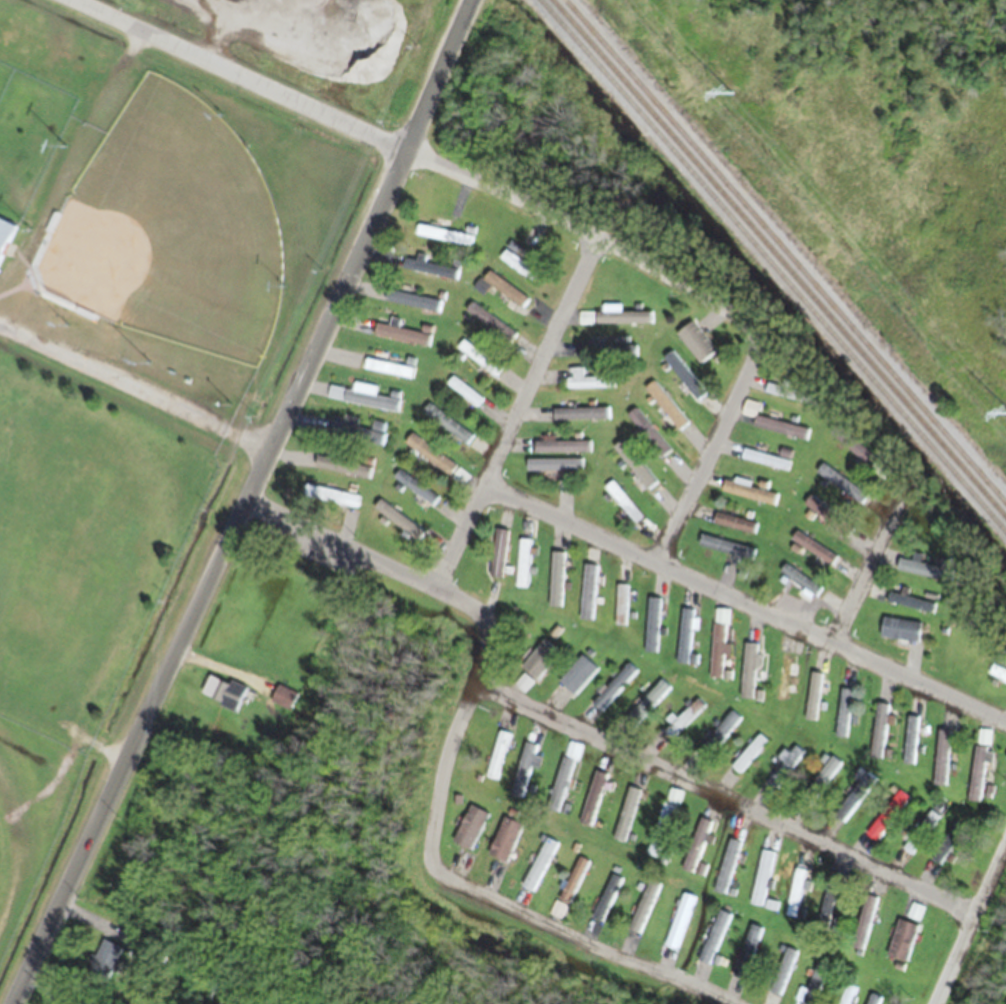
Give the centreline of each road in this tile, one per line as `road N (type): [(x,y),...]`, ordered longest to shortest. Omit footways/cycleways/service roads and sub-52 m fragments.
road 1 (residential): [(14,1003),(471,0)]
road 2 (residential): [(1005,728),(489,491),(442,592),(246,504)]
road 3 (residential): [(663,571),(774,328),(404,152)]
road 4 (residential): [(483,694),(973,921)]
road 5 (residential): [(483,694),(458,745),(437,838),(438,881),(720,1003)]
road 6 (residential): [(404,152),(69,0)]
road 7 (residential): [(0,320),(141,34)]
road 8 (residential): [(267,455),(0,327)]
road 9 (residential): [(489,491),(596,243)]
road 10 (residential): [(935,1003),(1005,846)]

